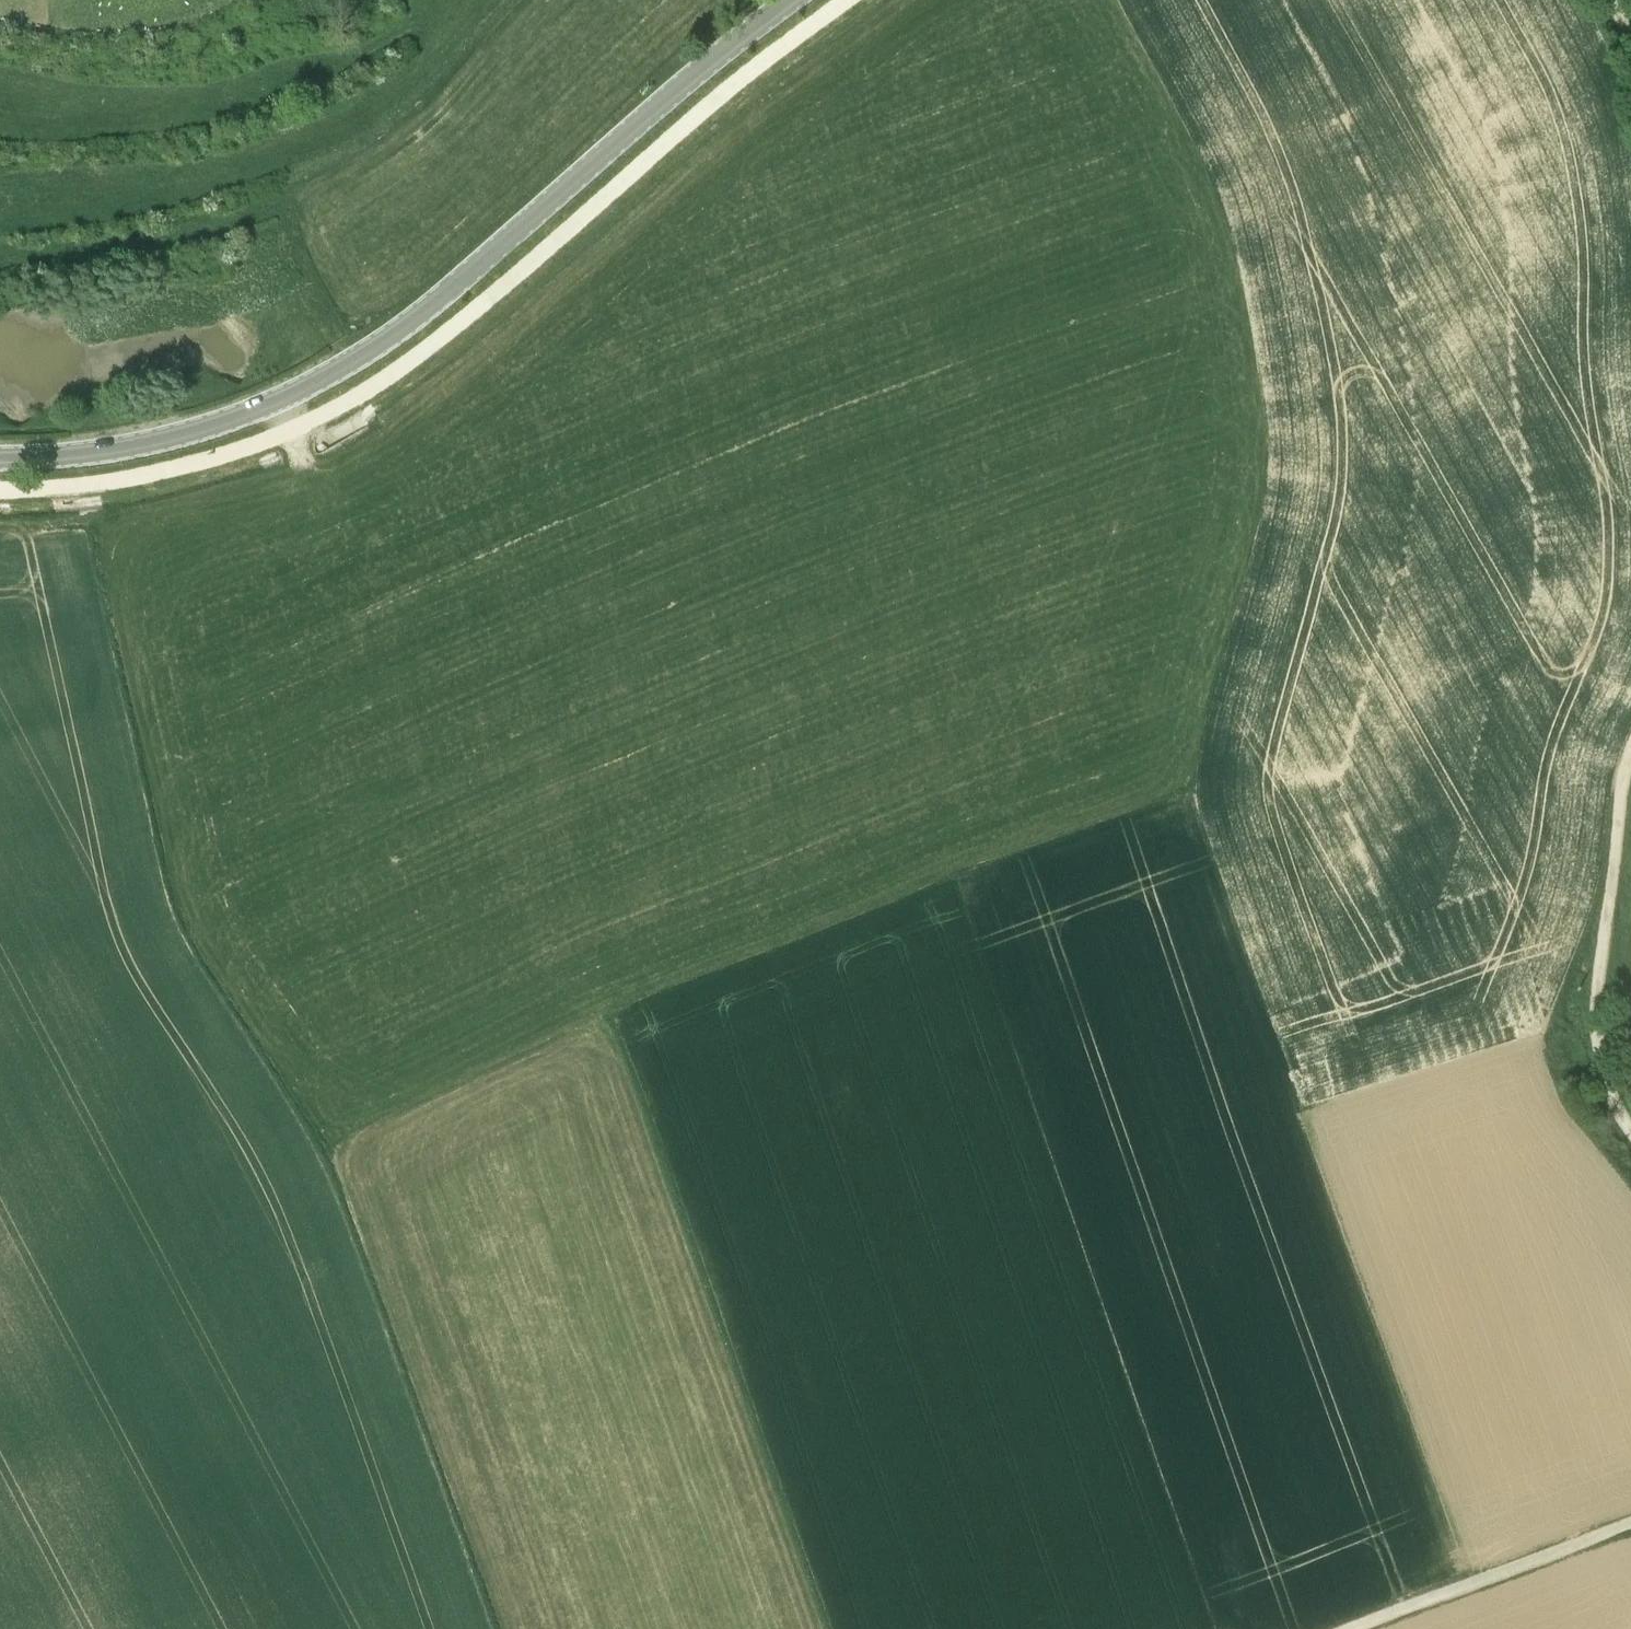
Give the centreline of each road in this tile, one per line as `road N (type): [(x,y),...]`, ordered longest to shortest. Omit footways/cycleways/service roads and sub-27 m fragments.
road 1 (tertiary): [(0,455),(110,447),(194,429),(335,368),(451,287),(784,0)]
road 2 (track): [(1630,1131),(1607,1083),(1596,1011),(1630,754)]
road 3 (track): [(1350,1628),(1630,1523)]

